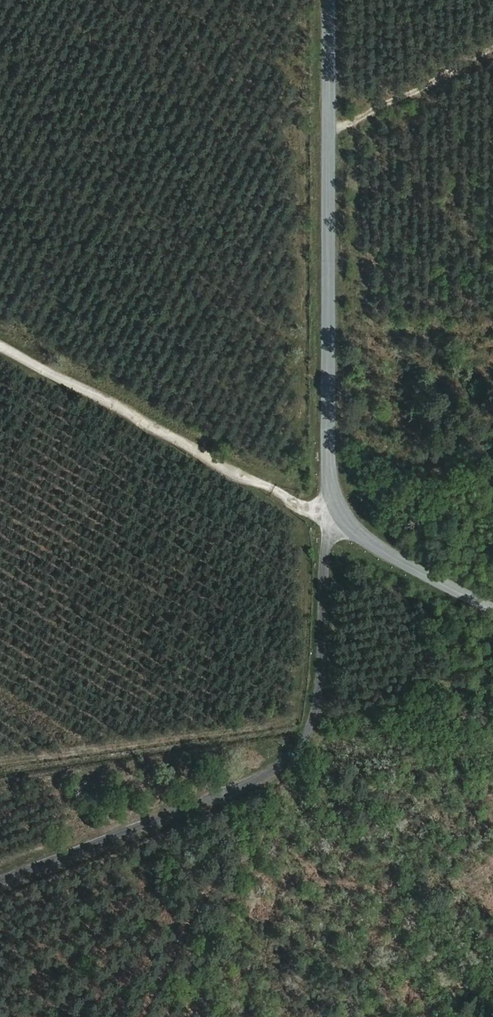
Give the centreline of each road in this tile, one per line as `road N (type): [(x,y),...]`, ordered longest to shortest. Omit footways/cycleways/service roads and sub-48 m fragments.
road 1 (unclassified): [(346,525),(328,540),(309,755),(274,783),(0,891)]
road 2 (tertiary): [(332,0),(331,487),(346,525)]
road 3 (track): [(346,525),(0,344)]
road 4 (tertiary): [(346,525),(376,551),(492,615)]

